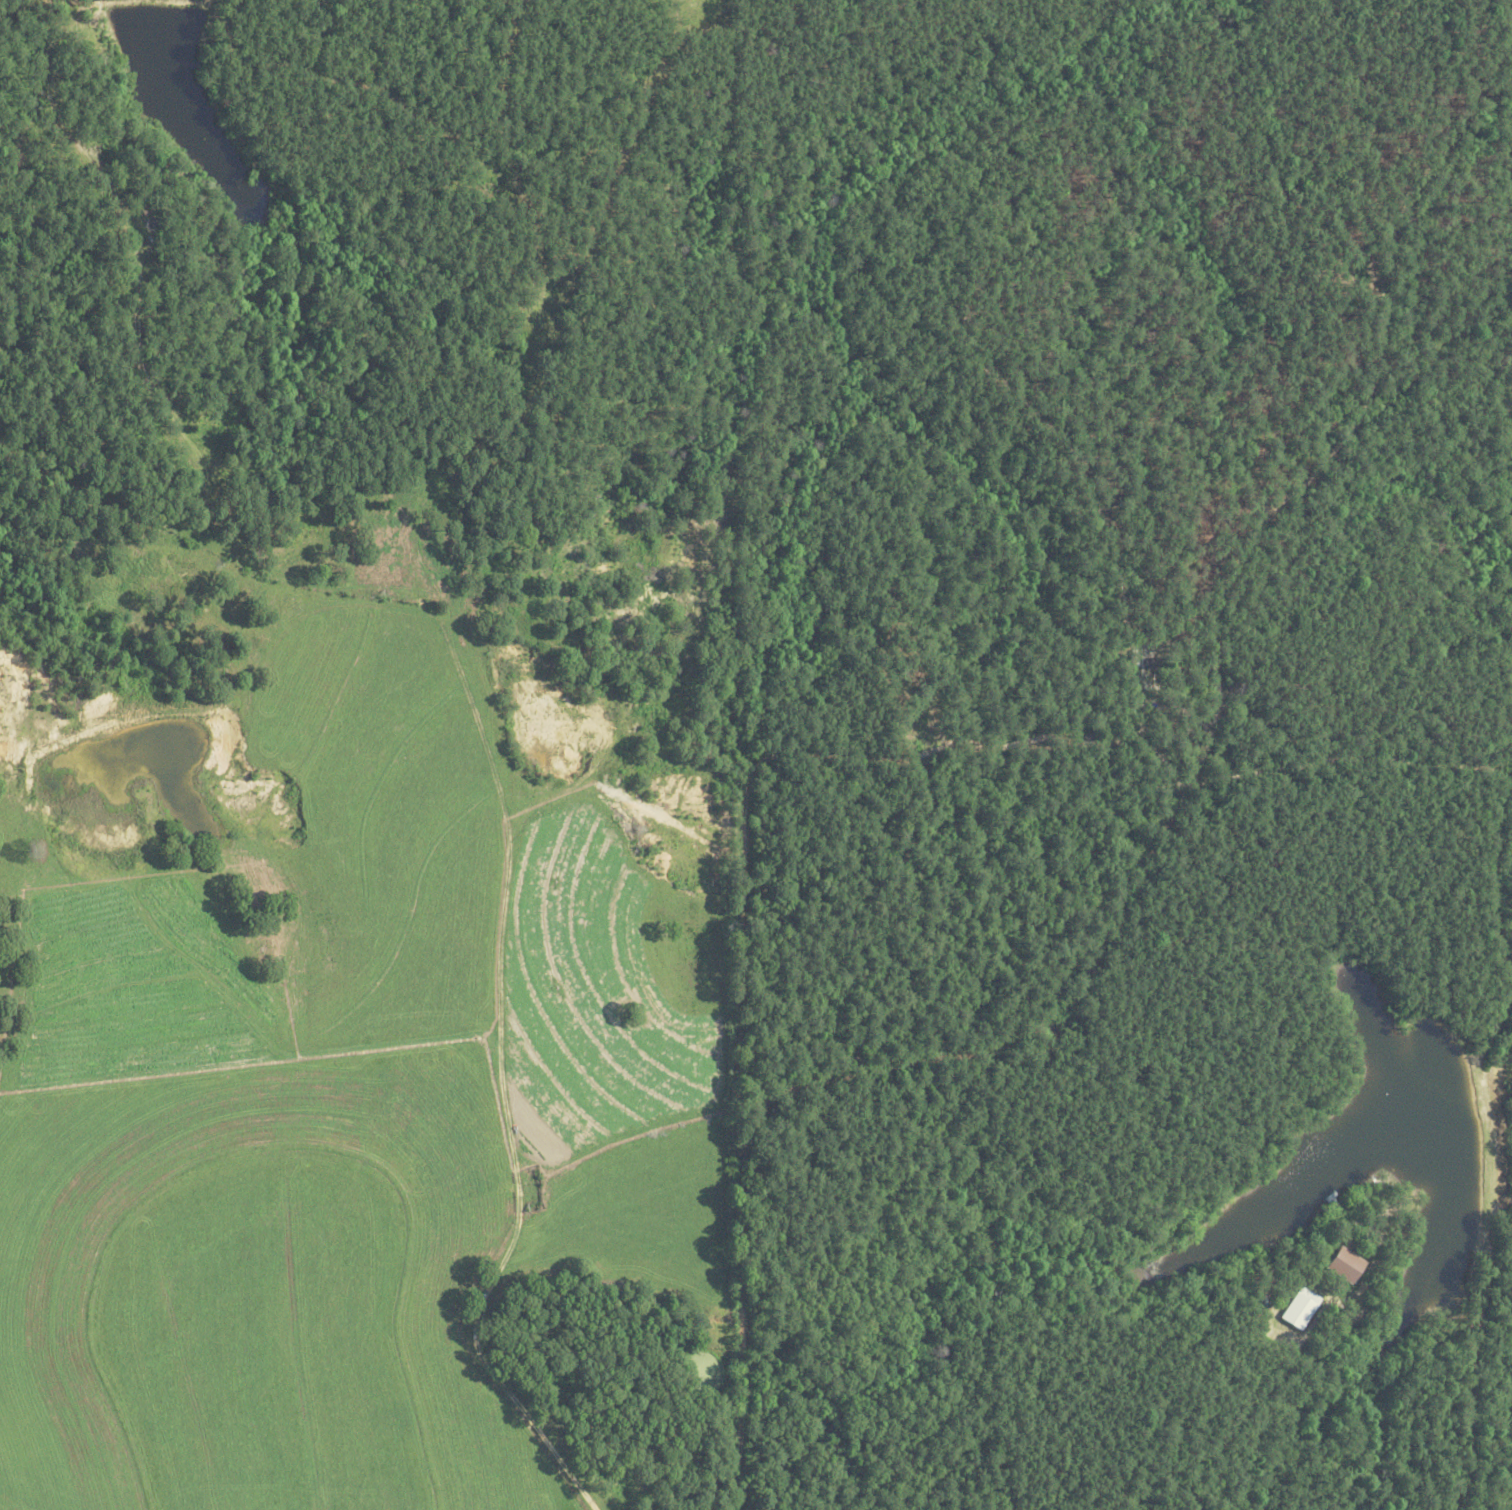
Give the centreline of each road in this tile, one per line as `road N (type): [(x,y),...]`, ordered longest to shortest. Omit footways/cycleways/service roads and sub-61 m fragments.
road 1 (residential): [(733,1509),(746,1132),(782,1088),(976,1054),(1059,1006),(1117,931),(1188,769),(1226,589),(1331,357),(1511,6)]

